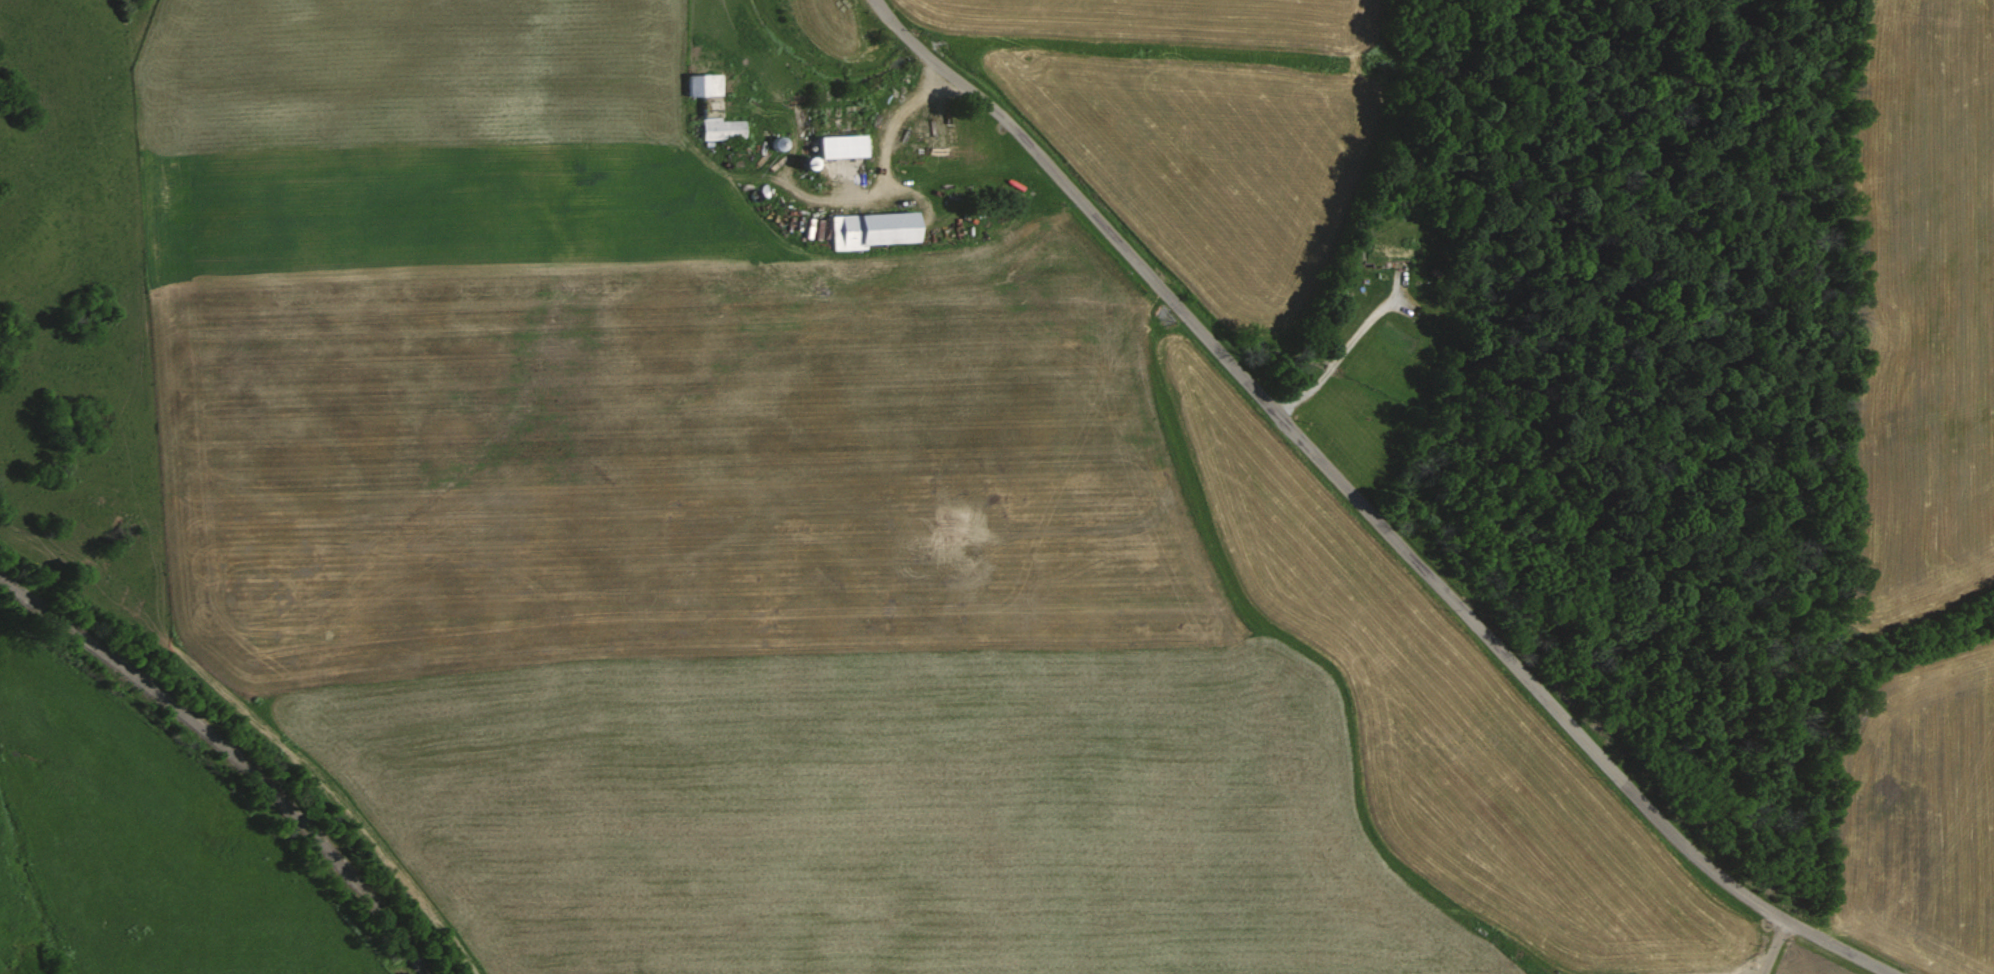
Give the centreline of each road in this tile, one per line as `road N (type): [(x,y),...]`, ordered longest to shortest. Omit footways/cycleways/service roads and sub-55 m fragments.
road 1 (residential): [(1899,973),(1765,908),(1666,828),(1014,131),(906,40),(872,0)]

